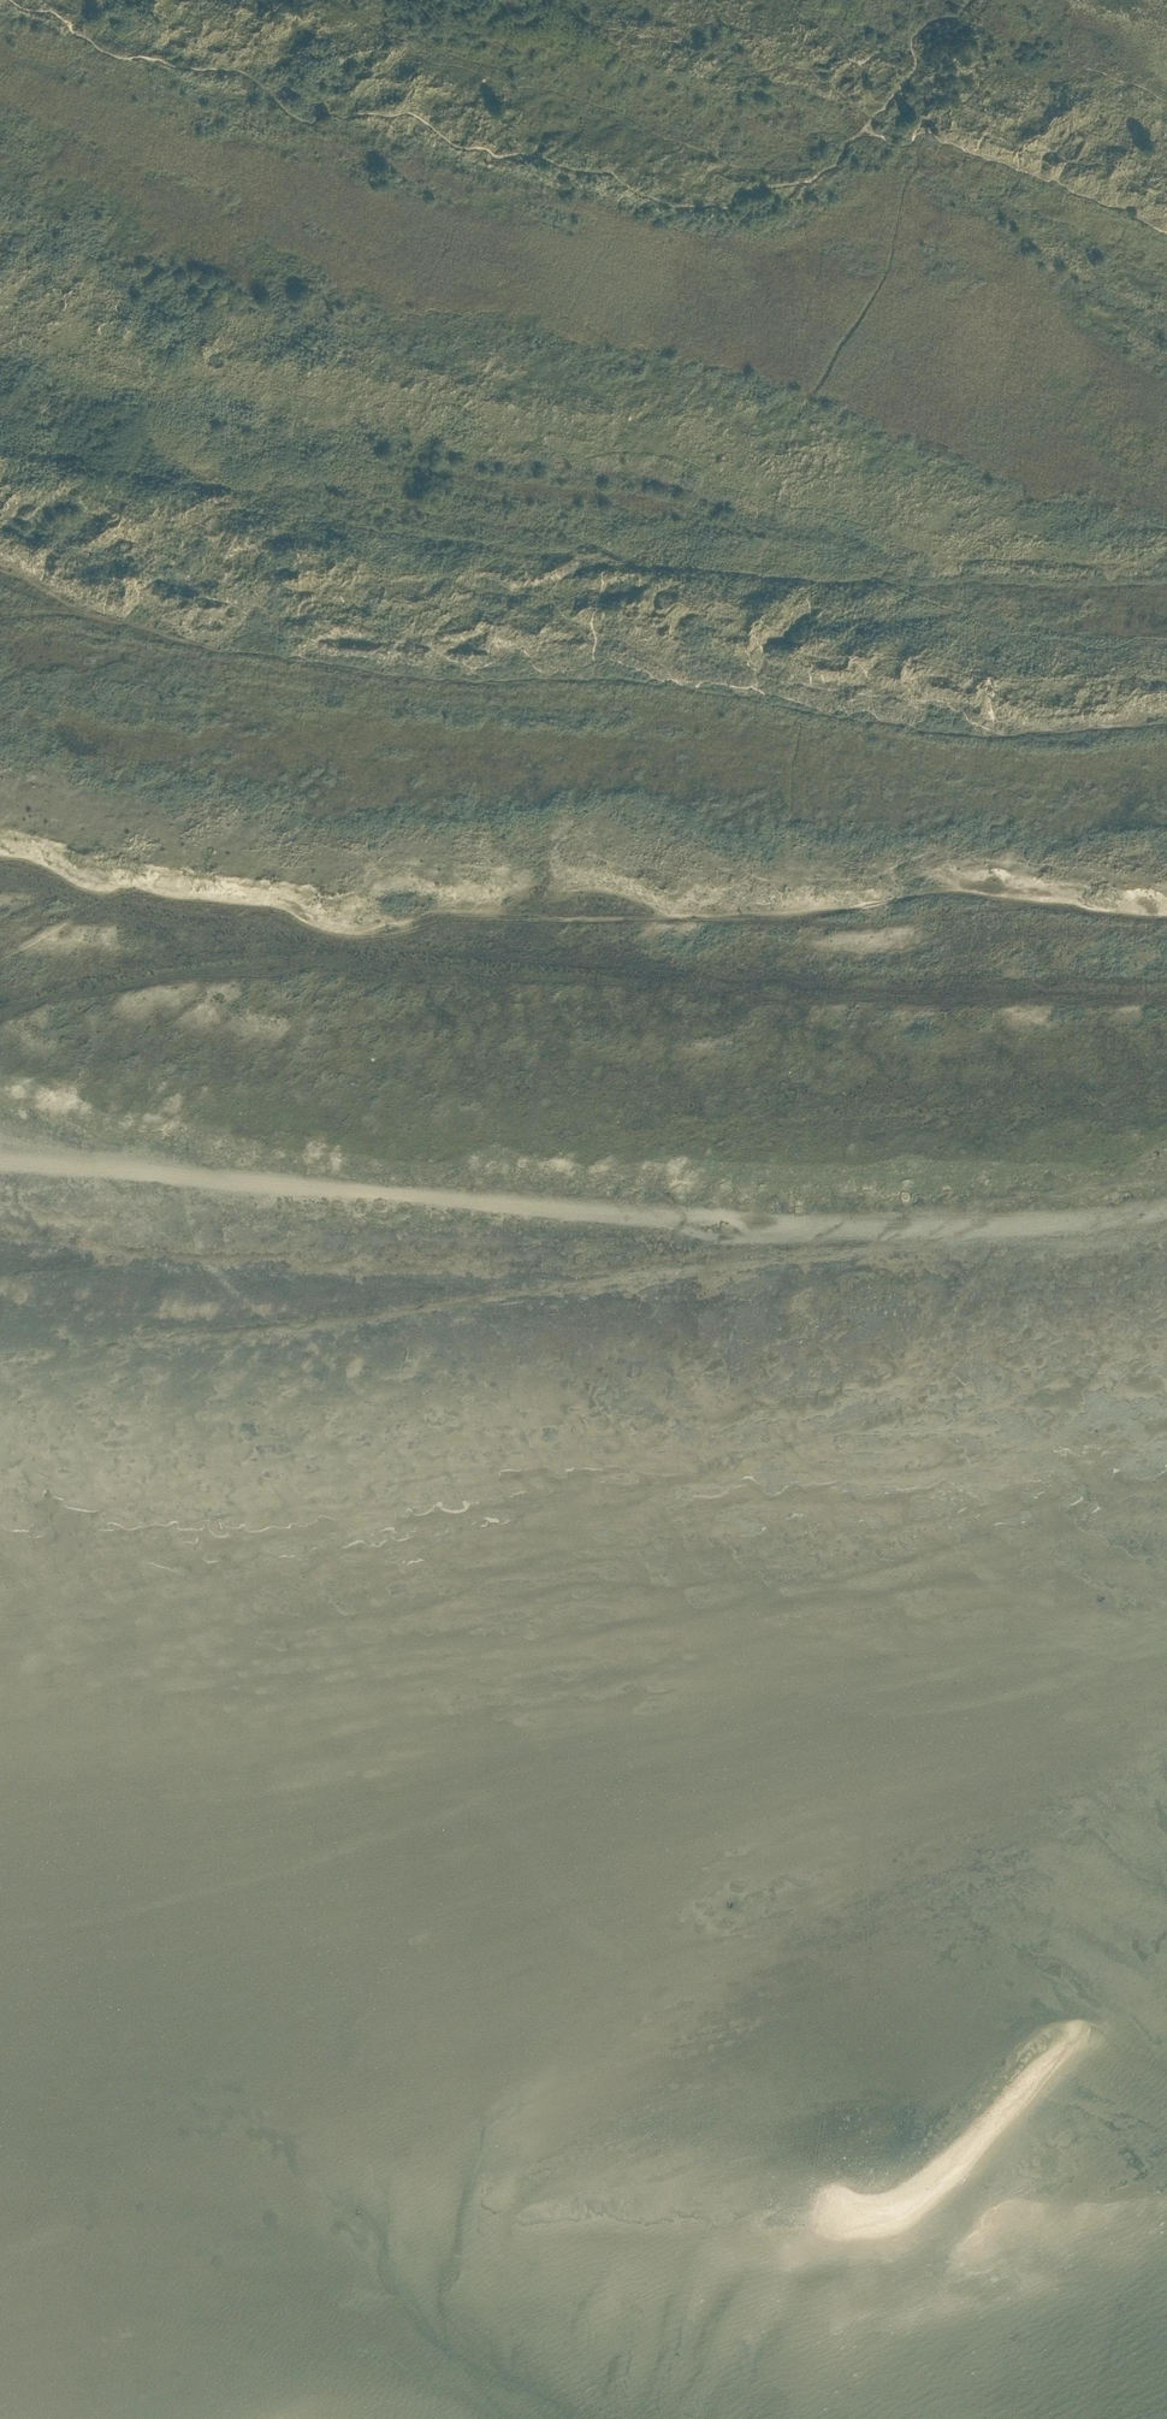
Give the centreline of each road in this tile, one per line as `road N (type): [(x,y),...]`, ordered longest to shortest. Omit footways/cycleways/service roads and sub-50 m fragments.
road 1 (track): [(1166,1200),(771,1235),(0,1154)]

